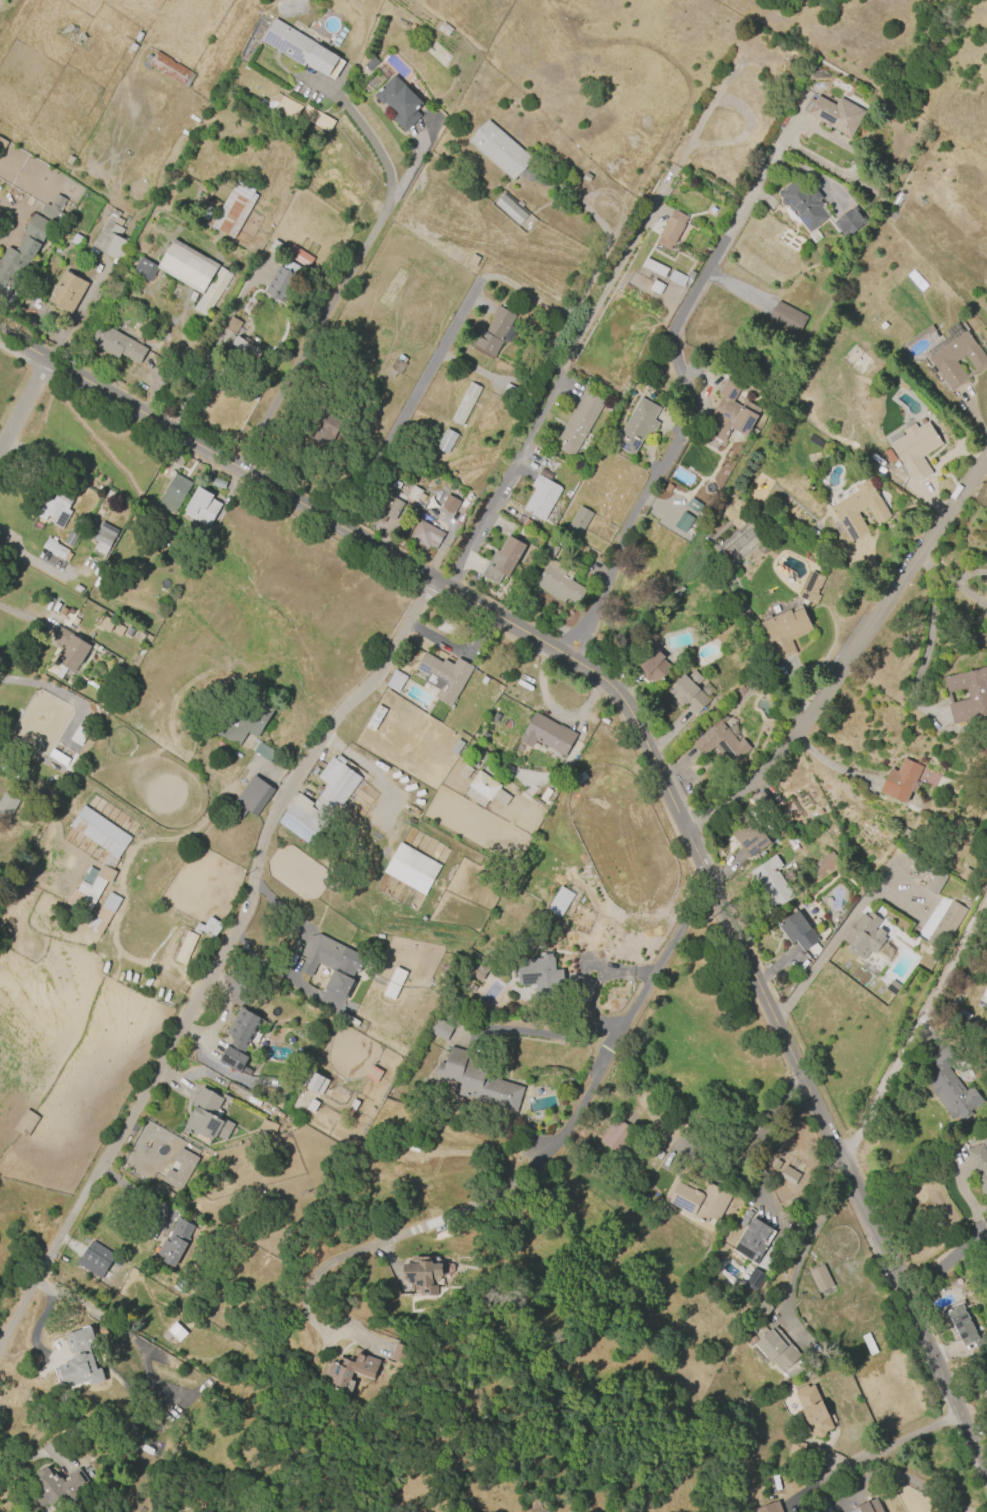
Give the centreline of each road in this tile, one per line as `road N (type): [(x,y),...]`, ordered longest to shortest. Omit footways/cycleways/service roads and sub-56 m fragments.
road 1 (residential): [(986,1467),(613,686),(0,335)]
road 2 (residential): [(438,583),(271,820),(245,911),(0,1346)]
road 3 (residential): [(681,819),(791,740),(986,459)]

